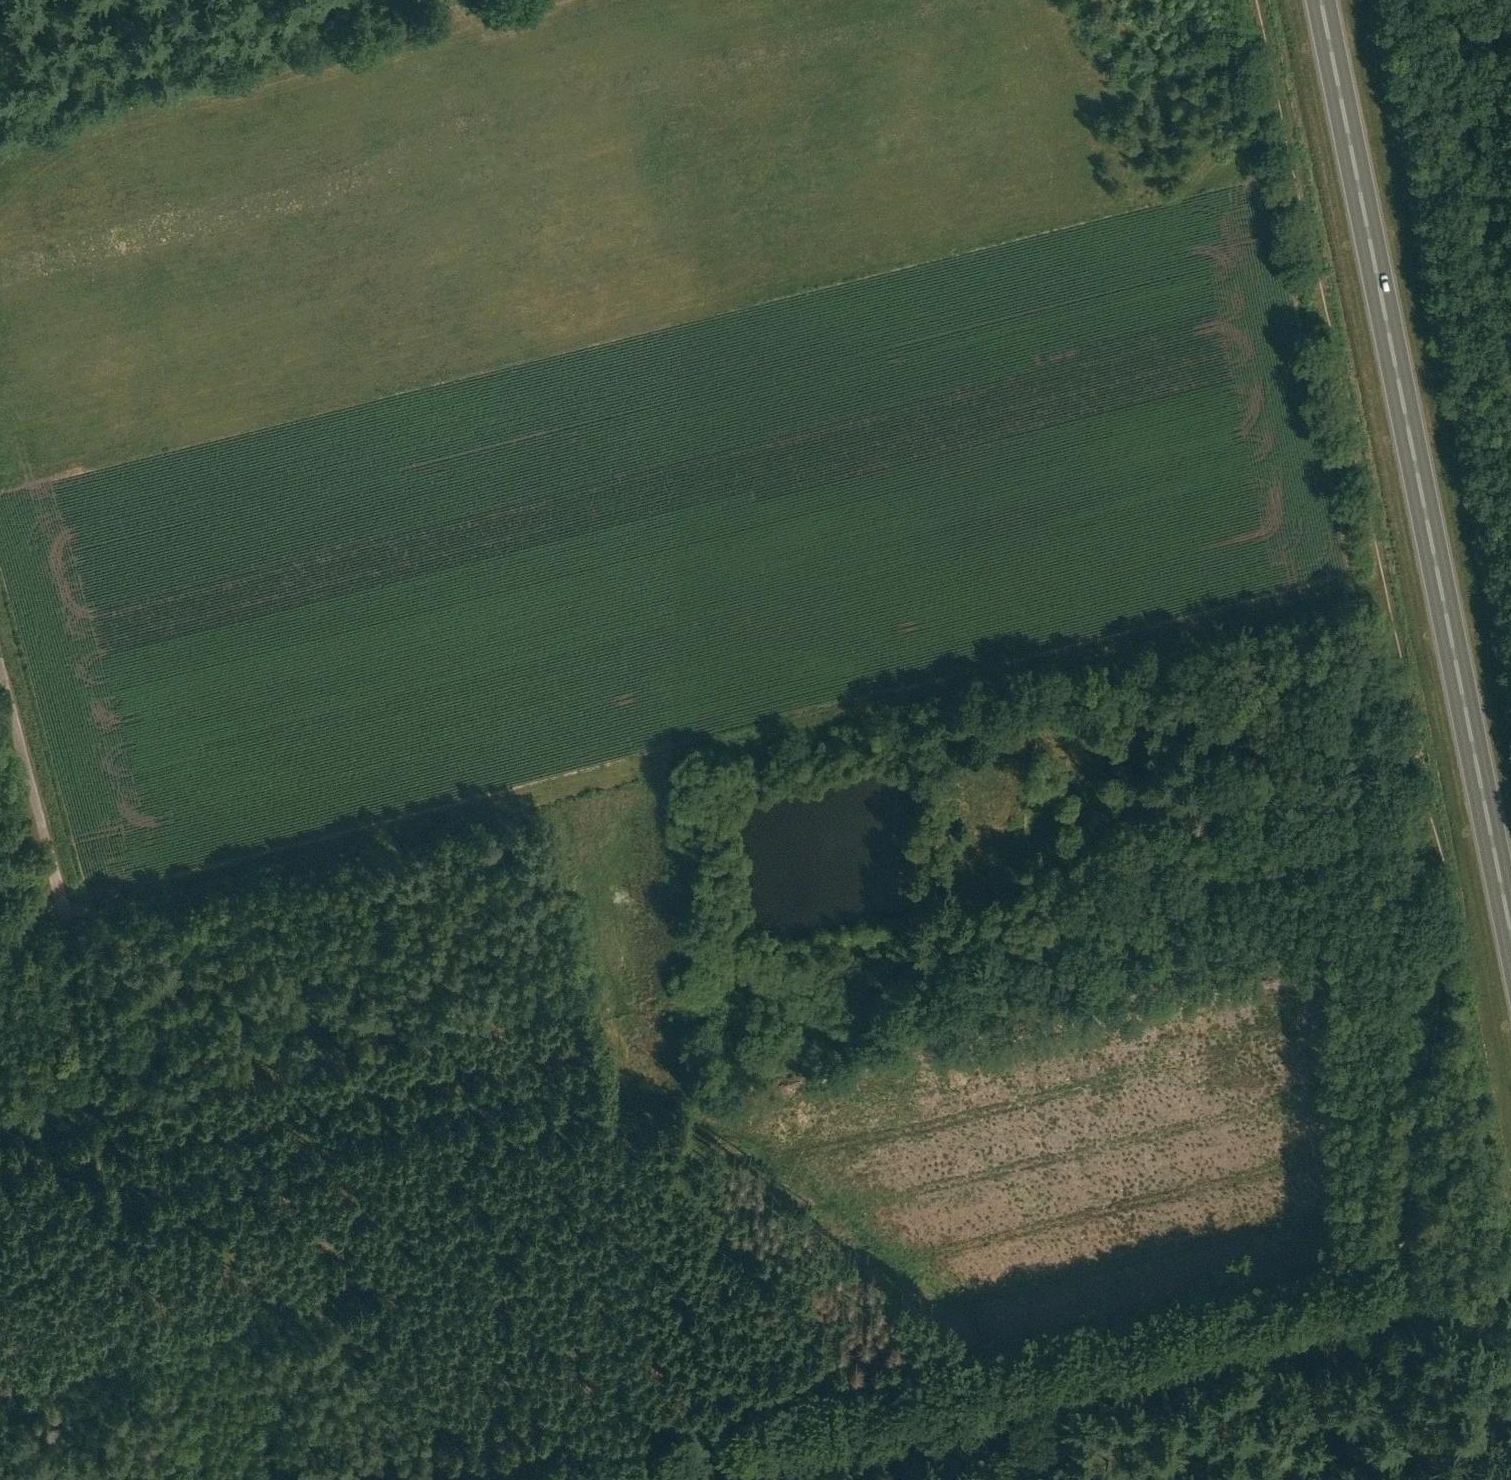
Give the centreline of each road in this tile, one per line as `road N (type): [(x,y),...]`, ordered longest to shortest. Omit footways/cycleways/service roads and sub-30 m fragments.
road 1 (trunk): [(1510,932),(1322,0)]
road 2 (track): [(1407,1251),(1051,1333),(1029,1361),(1086,1479)]
road 3 (track): [(1029,1361),(521,1479)]
road 4 (unclassified): [(65,921),(0,673)]

